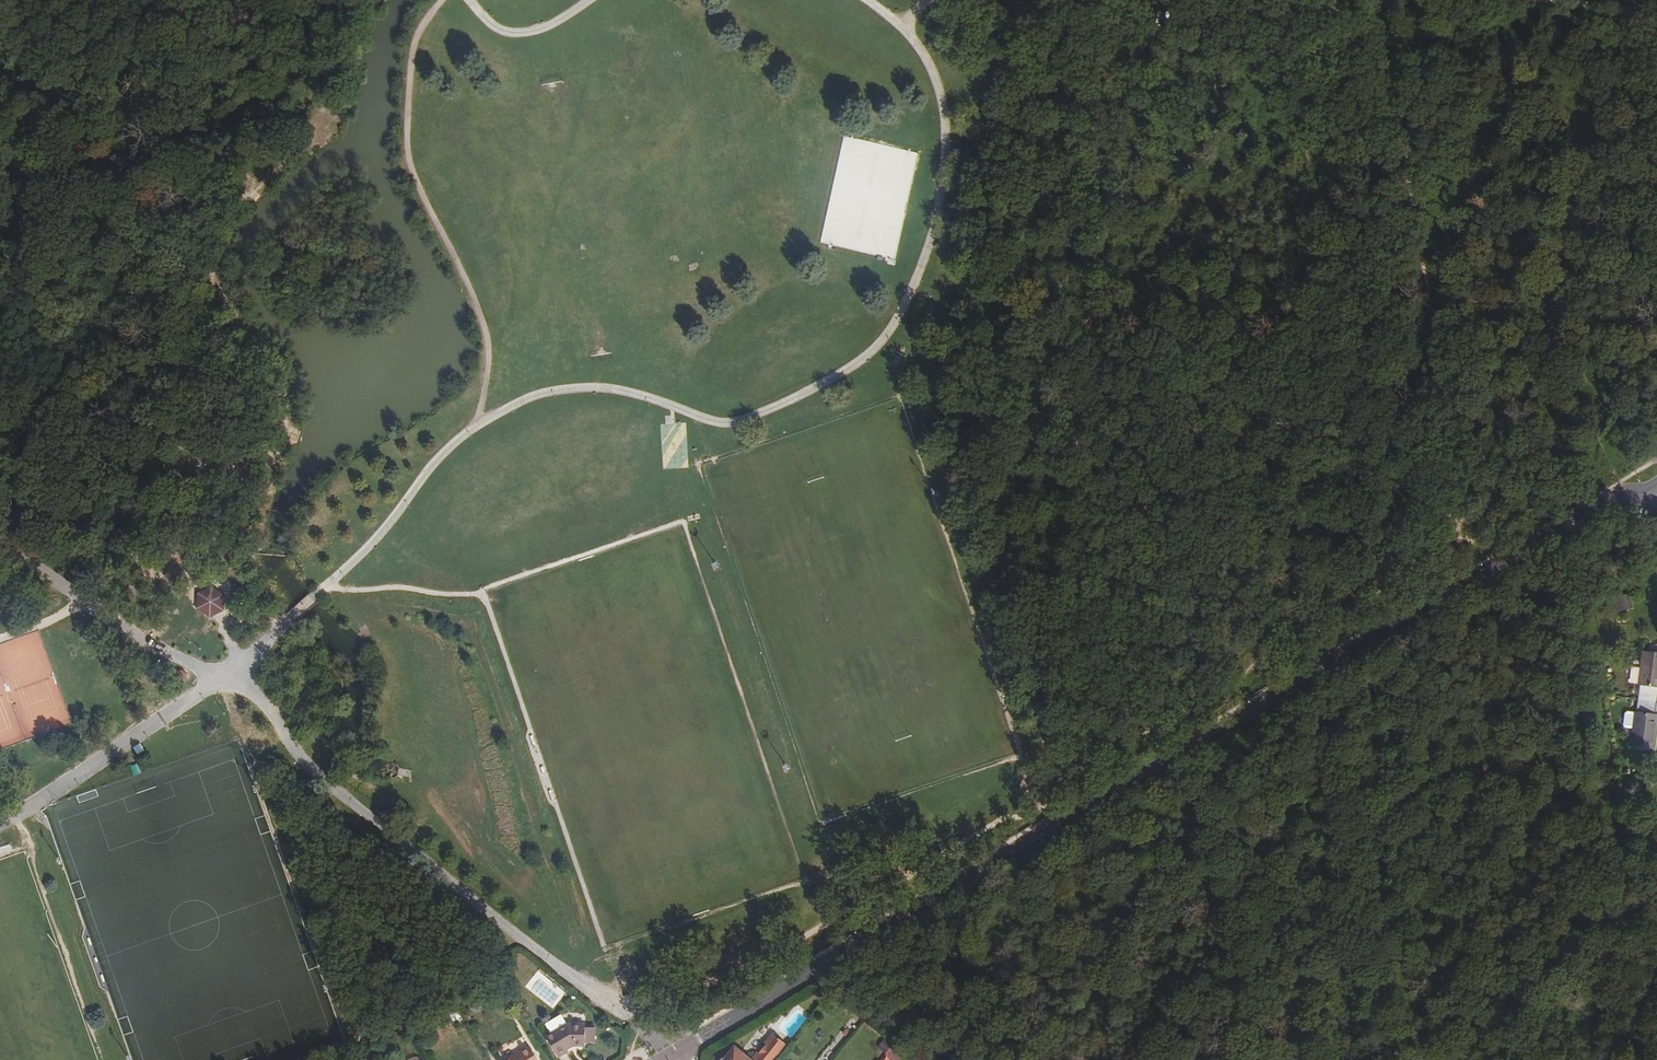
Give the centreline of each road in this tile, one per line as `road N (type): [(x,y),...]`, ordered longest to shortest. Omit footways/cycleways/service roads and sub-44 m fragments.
road 1 (residential): [(1656,490),(1611,499),(670,1055)]

